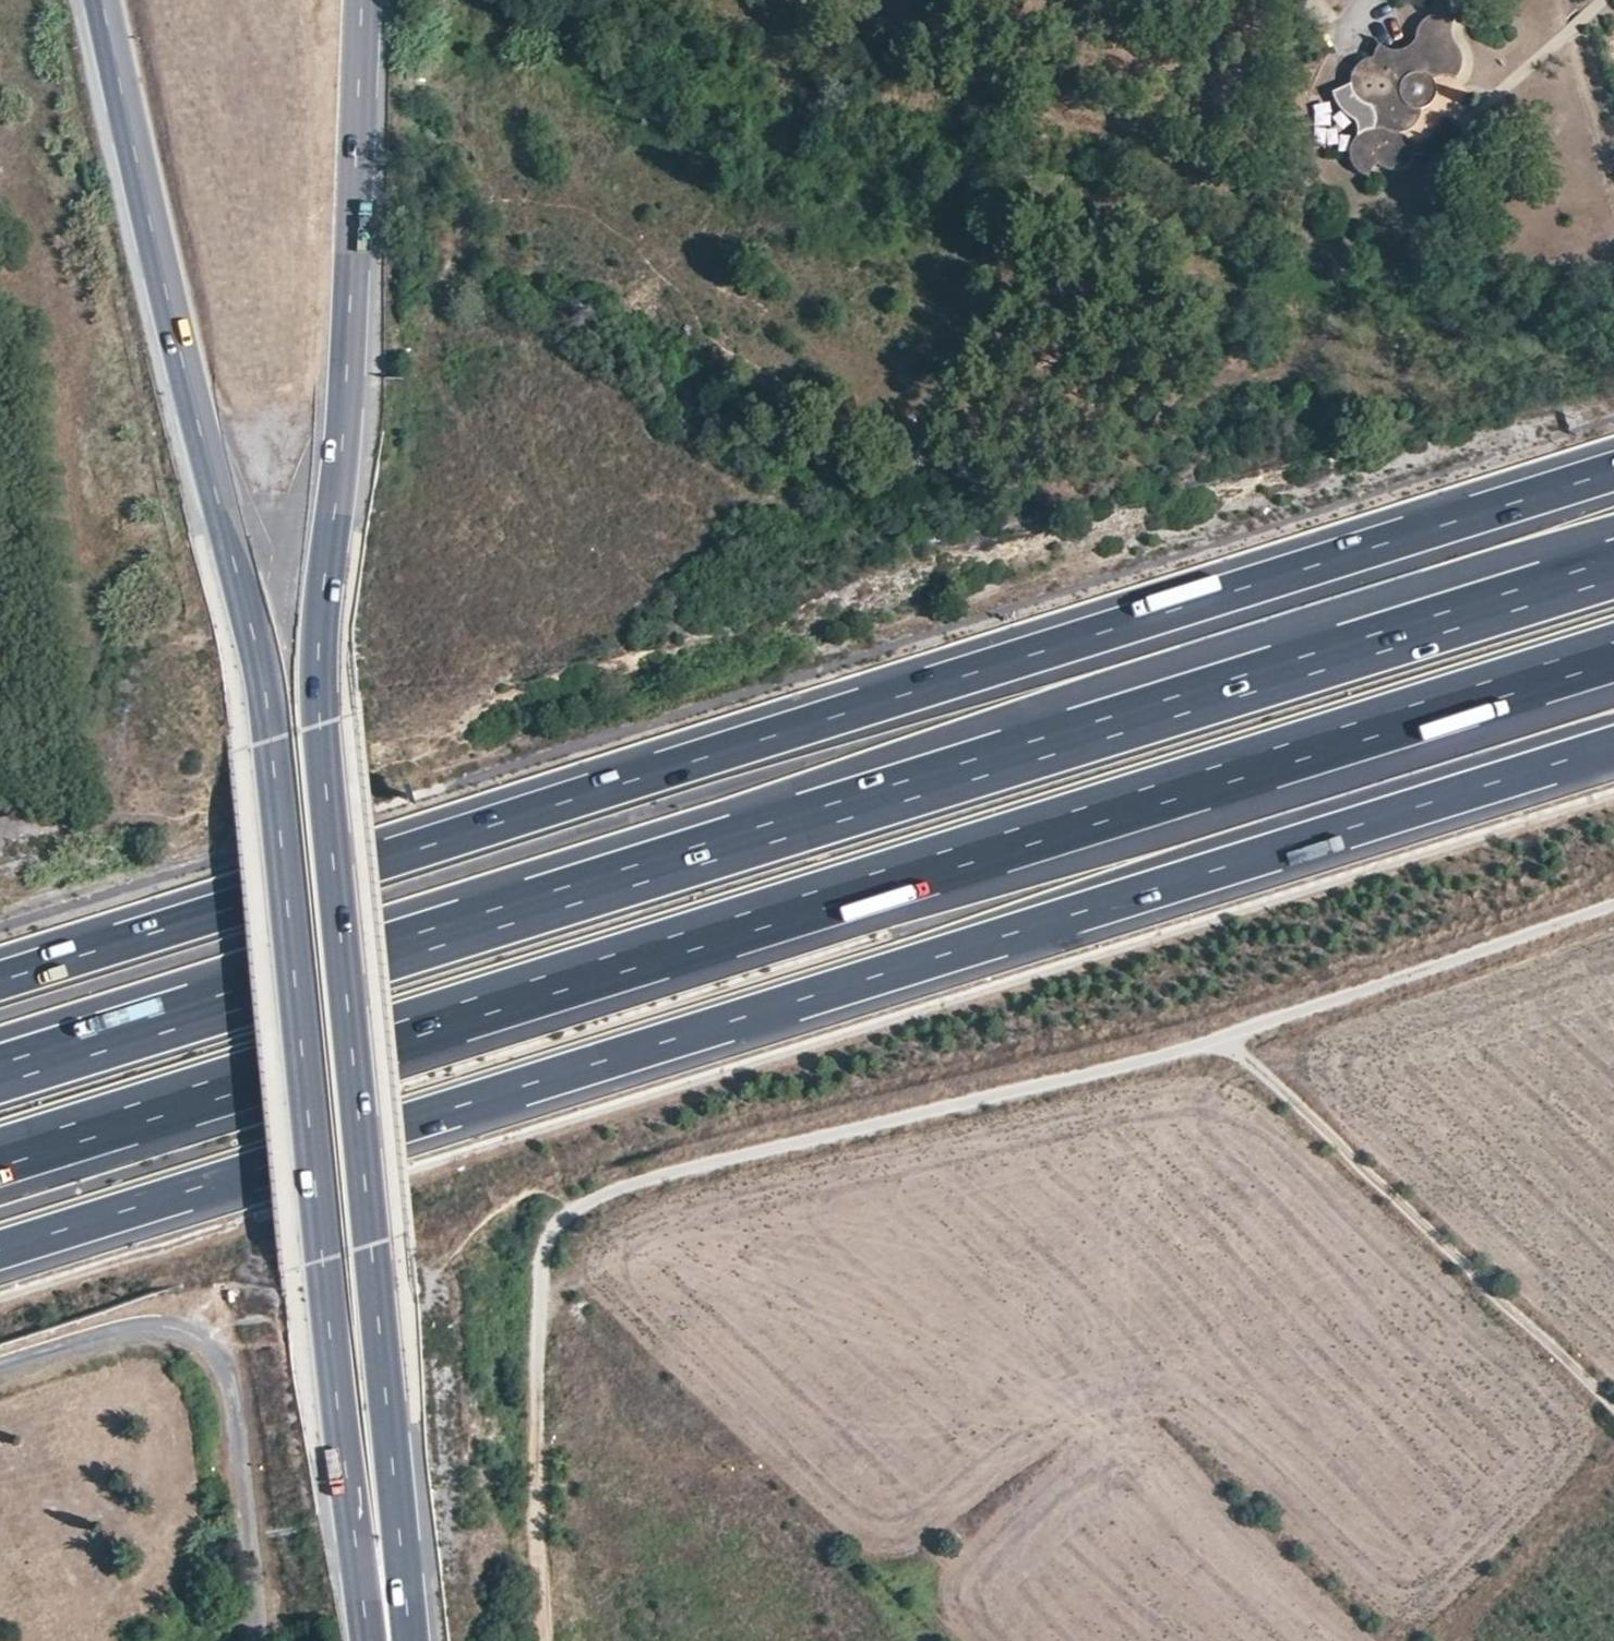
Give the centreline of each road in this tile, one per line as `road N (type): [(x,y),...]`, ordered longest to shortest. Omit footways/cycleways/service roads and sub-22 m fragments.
road 1 (trunk): [(1613,1402),(1533,1434),(1348,1433),(1187,1359),(990,1129),(558,408),(343,0)]
road 2 (motorway): [(1613,470),(0,980)]
road 3 (motorway): [(0,1158),(1613,652)]
road 4 (motorway): [(1613,569),(0,1074)]
road 5 (primary): [(101,0),(266,691),(323,1261),(377,1640)]
road 6 (primary): [(402,1640),(400,1542),(319,723),(350,303),(362,0)]
road 7 (track): [(543,1640),(540,1276),(543,1241),(576,1205),(682,1169),(1230,1039),(1613,899)]
road 8 (trunk): [(518,488),(941,1169),(1174,1432),(1328,1499)]
road 9 (trunk): [(1613,325),(1289,319),(921,249),(618,78),(506,0)]
road 10 (motorway): [(0,1251),(1024,934)]
road 11 (trunk): [(508,1576),(659,1536),(943,1489),(1328,1499)]
road 12 (trunk): [(518,488),(509,620),(403,762),(177,838),(0,924)]
road 13 (motorway): [(1024,934),(1613,746)]
road 14 (trunk): [(1024,934),(1412,907),(1548,909),(1613,927)]
road 15 (residential): [(0,1360),(186,1318),(222,1330),(230,1344),(267,1640)]
road 16 (trunk): [(284,0),(518,488)]
road 17 (track): [(1613,1405),(1230,1039)]
road 18 (trunk): [(1328,1499),(1508,1513),(1613,1480)]

